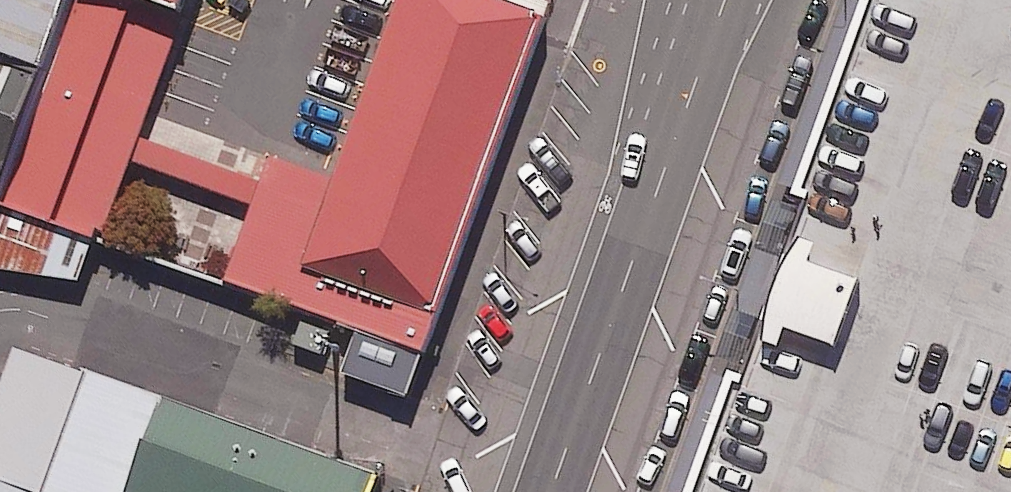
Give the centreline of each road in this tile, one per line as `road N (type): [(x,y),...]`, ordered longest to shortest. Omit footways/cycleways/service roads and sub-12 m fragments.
road 1 (trunk): [(553,491),(672,149)]
road 2 (trunk): [(672,149),(726,0)]
road 3 (residential): [(672,149),(667,0)]

